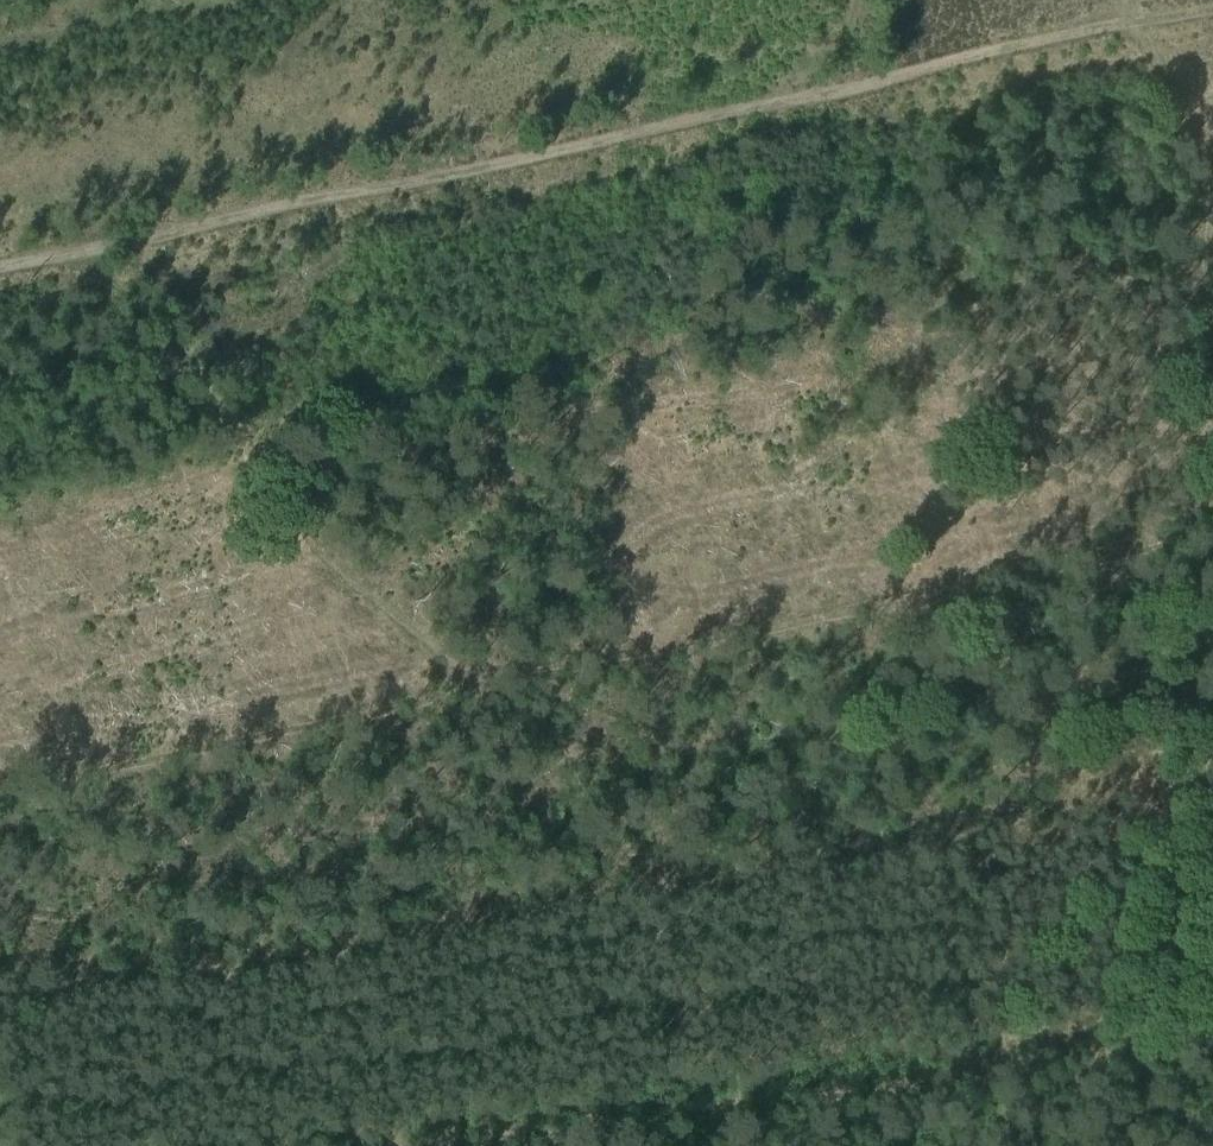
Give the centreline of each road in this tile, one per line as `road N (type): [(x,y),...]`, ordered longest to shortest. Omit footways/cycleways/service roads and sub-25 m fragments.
road 1 (track): [(136,219),(1128,24)]
road 2 (track): [(1212,535),(471,672)]
road 3 (track): [(551,1145),(1212,1033)]
road 4 (track): [(471,672),(332,568),(261,481),(231,412),(195,373),(136,219)]
road 5 (track): [(1212,402),(1199,354),(1205,160),(1179,102),(1128,24)]
road 6 (track): [(136,219),(0,247)]

